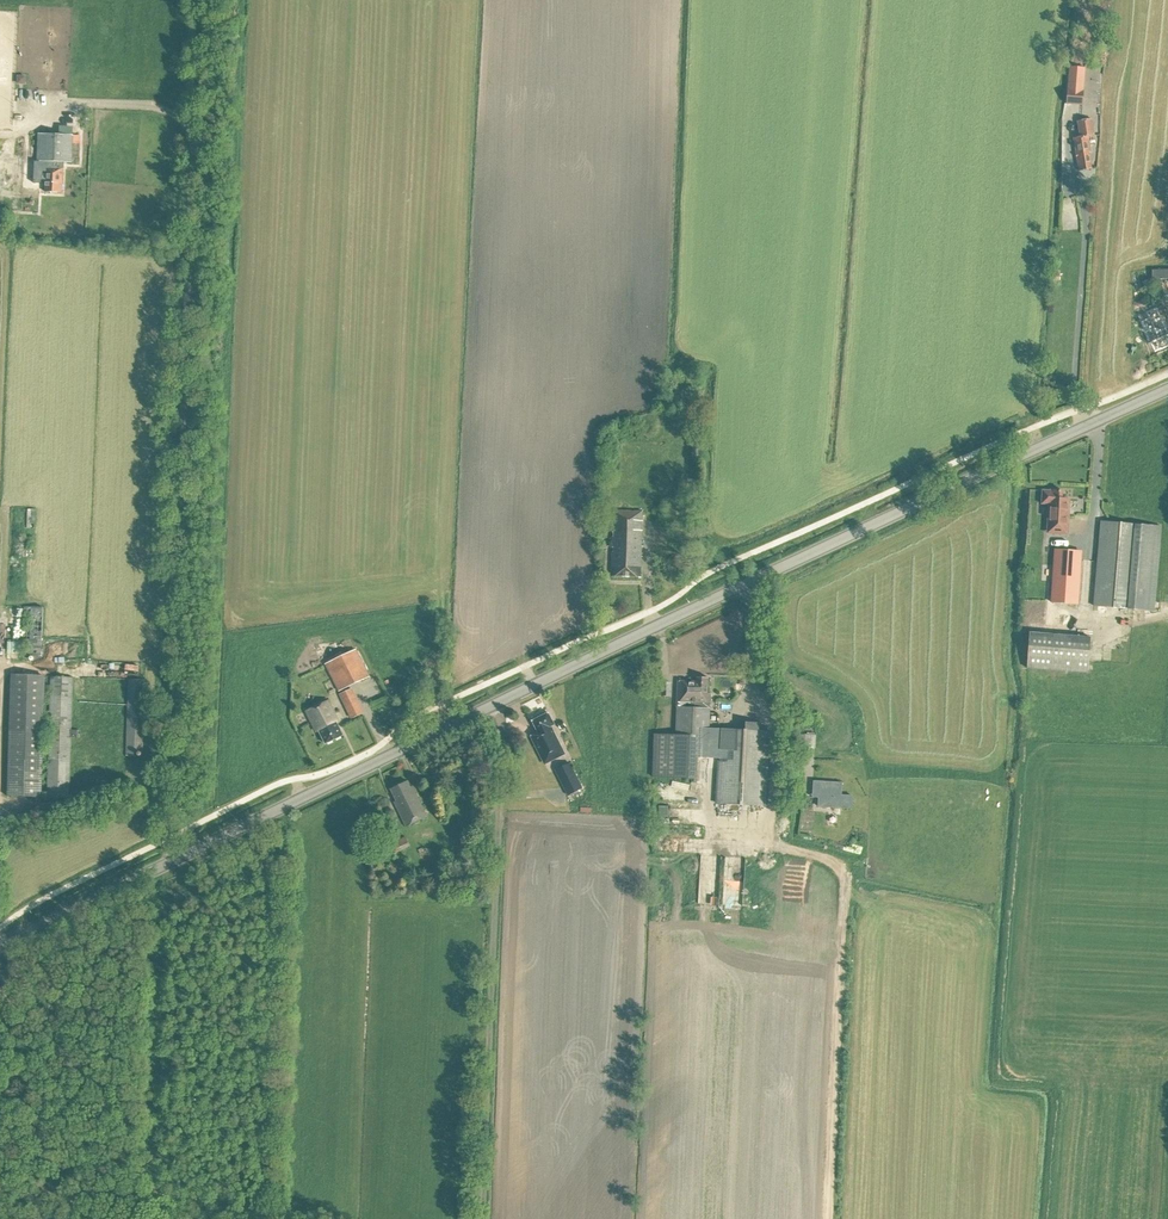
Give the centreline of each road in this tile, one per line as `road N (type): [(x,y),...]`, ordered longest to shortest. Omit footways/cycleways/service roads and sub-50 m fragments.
road 1 (tertiary): [(0,946),(1167,389)]
road 2 (track): [(81,106),(195,109),(167,841)]
road 3 (track): [(500,704),(481,1218)]

